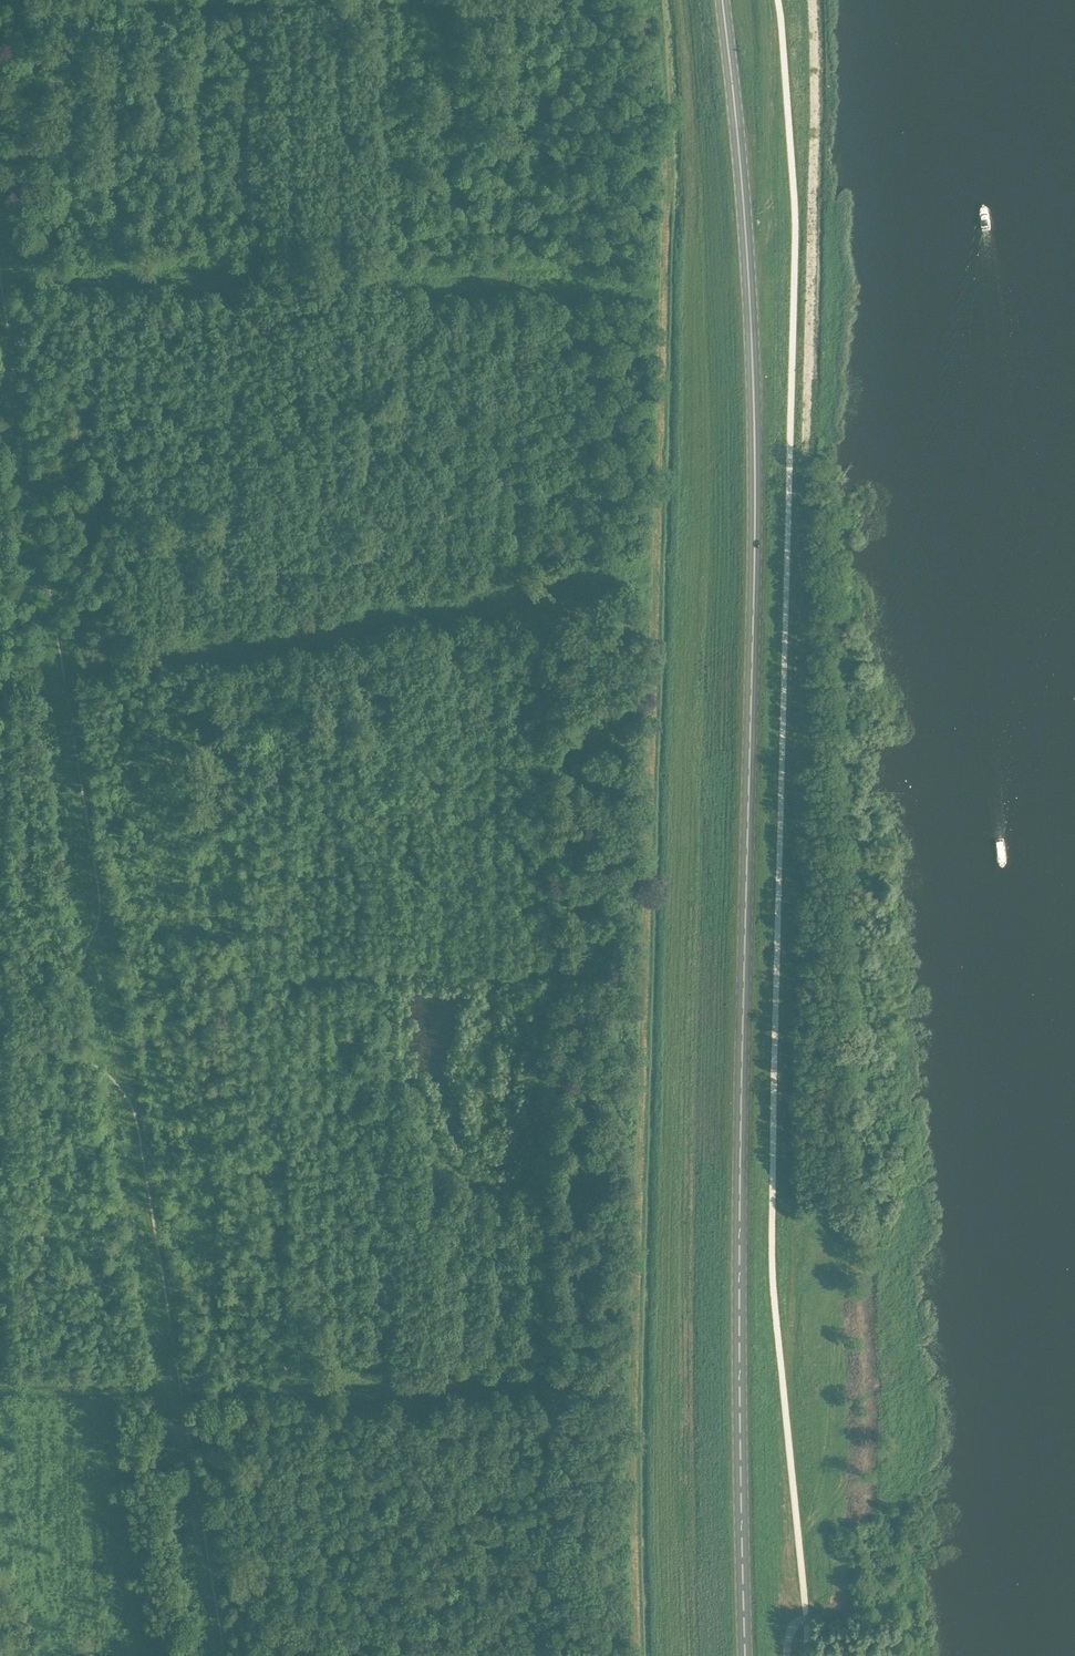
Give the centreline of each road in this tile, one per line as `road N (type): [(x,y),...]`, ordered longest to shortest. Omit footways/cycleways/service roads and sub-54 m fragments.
road 1 (primary): [(745,1655),(740,1220),(754,443),(747,245),(721,0)]

